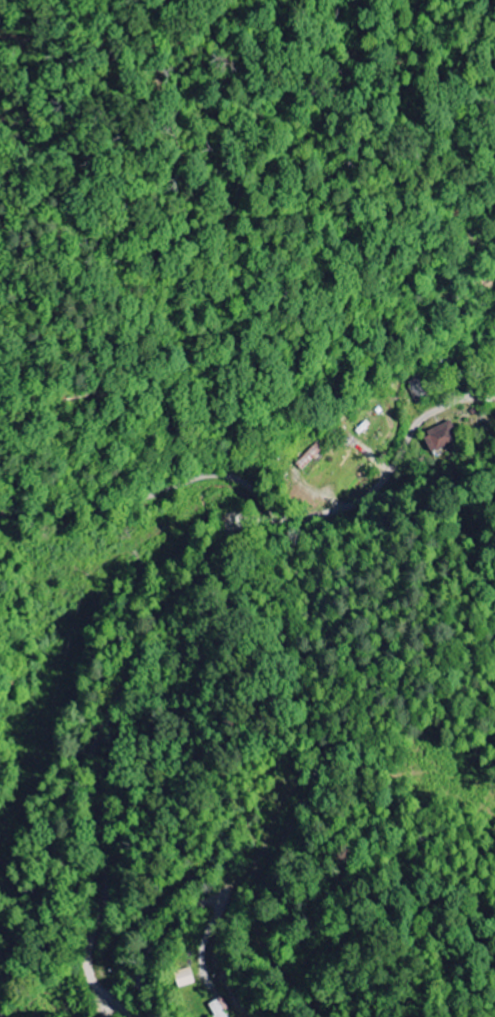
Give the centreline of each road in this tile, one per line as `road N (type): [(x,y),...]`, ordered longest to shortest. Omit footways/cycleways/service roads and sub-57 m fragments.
road 1 (residential): [(289,517),(232,531),(152,637),(70,799),(40,912),(0,986)]
road 2 (residential): [(0,505),(58,509),(220,474),(279,513),(312,517),(371,494),(427,416),(494,392)]

